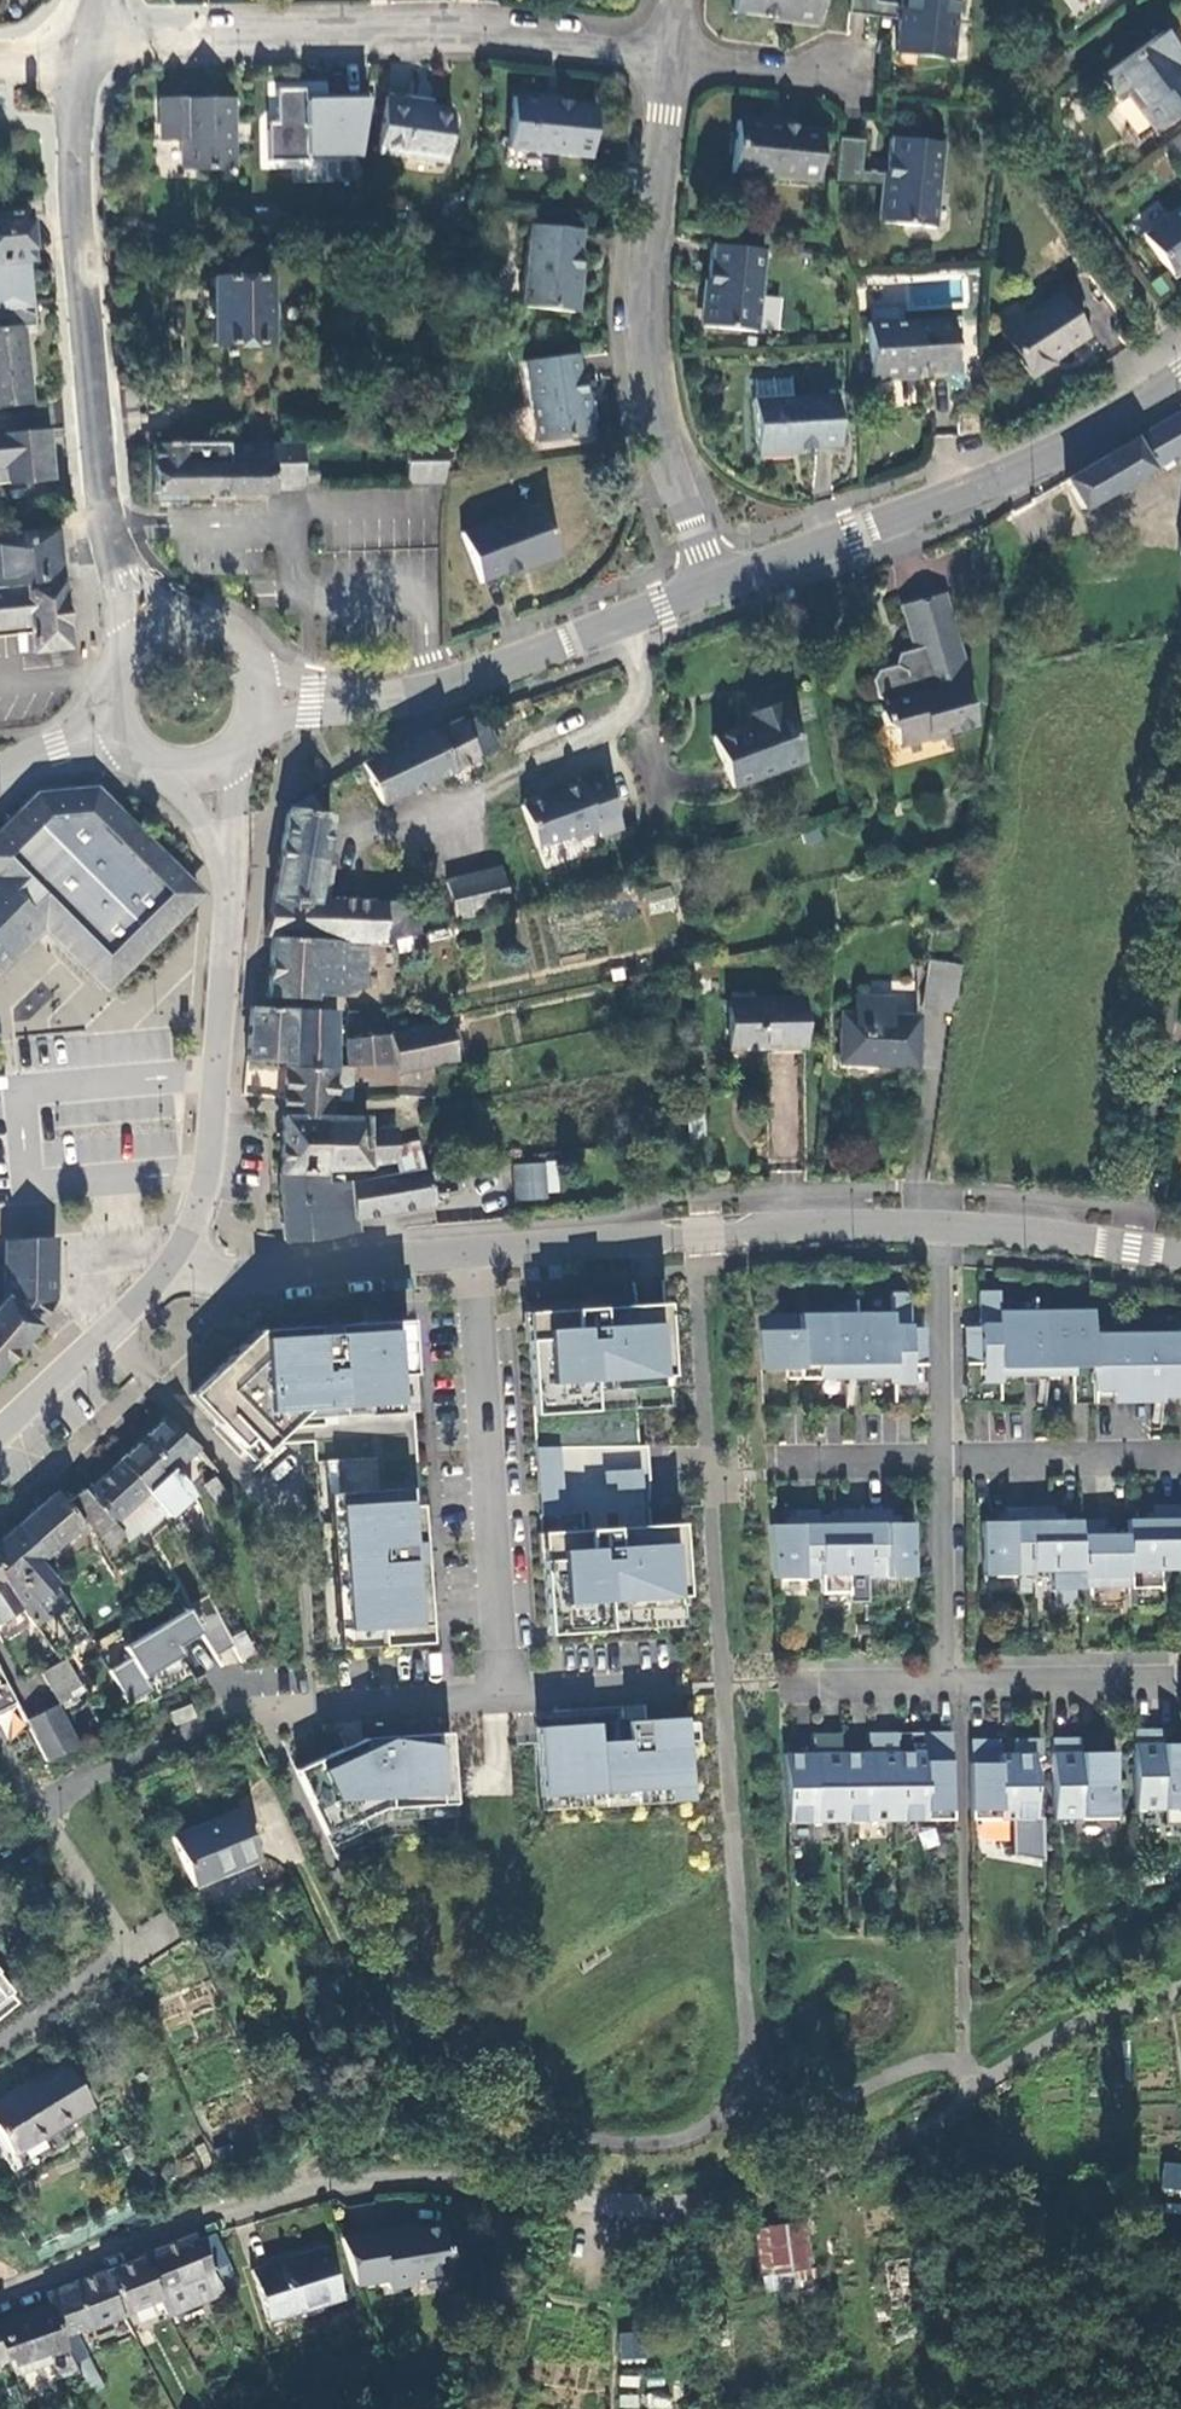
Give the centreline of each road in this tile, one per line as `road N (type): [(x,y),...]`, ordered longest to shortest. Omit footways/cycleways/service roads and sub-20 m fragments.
road 1 (tertiary): [(154,640),(99,495),(81,57)]
road 2 (residential): [(81,57),(121,36),(492,29),(667,56)]
road 3 (residential): [(0,2290),(208,2213),(358,2181),(453,2180),(566,2193)]
road 4 (residential): [(711,591),(658,439),(643,312),(667,56)]
road 5 (tertiary): [(711,591),(985,487),(1180,381)]
road 6 (tertiary): [(204,769),(228,895),(208,1174),(168,1267)]
road 7 (secondary): [(471,1250),(698,1230),(945,1227)]
road 8 (tertiary): [(256,705),(429,692),(711,591)]
road 9 (residential): [(471,1250),(496,1693)]
road 10 (secondary): [(168,1267),(224,1274),(471,1250)]
road 11 (residential): [(250,1706),(496,1693)]
road 12 (residential): [(945,1227),(943,1468)]
road 13 (residential): [(1180,1463),(943,1468)]
road 14 (secondary): [(945,1227),(1180,1254)]
road 15 (secondary): [(0,1430),(168,1267)]
road 16 (residential): [(953,1683),(1180,1680)]
road 17 (residential): [(943,1468),(953,1683)]
road 18 (residential): [(844,73),(667,56)]
road 19 (residential): [(496,1693),(665,1681)]
road 20 (residential): [(781,1470),(943,1468)]
road 21 (residential): [(808,1684),(953,1683)]
road 22 (tertiary): [(256,705),(251,676),(235,652),(211,637),(154,640)]
road 23 (tertiary): [(0,774),(58,748),(125,735)]

